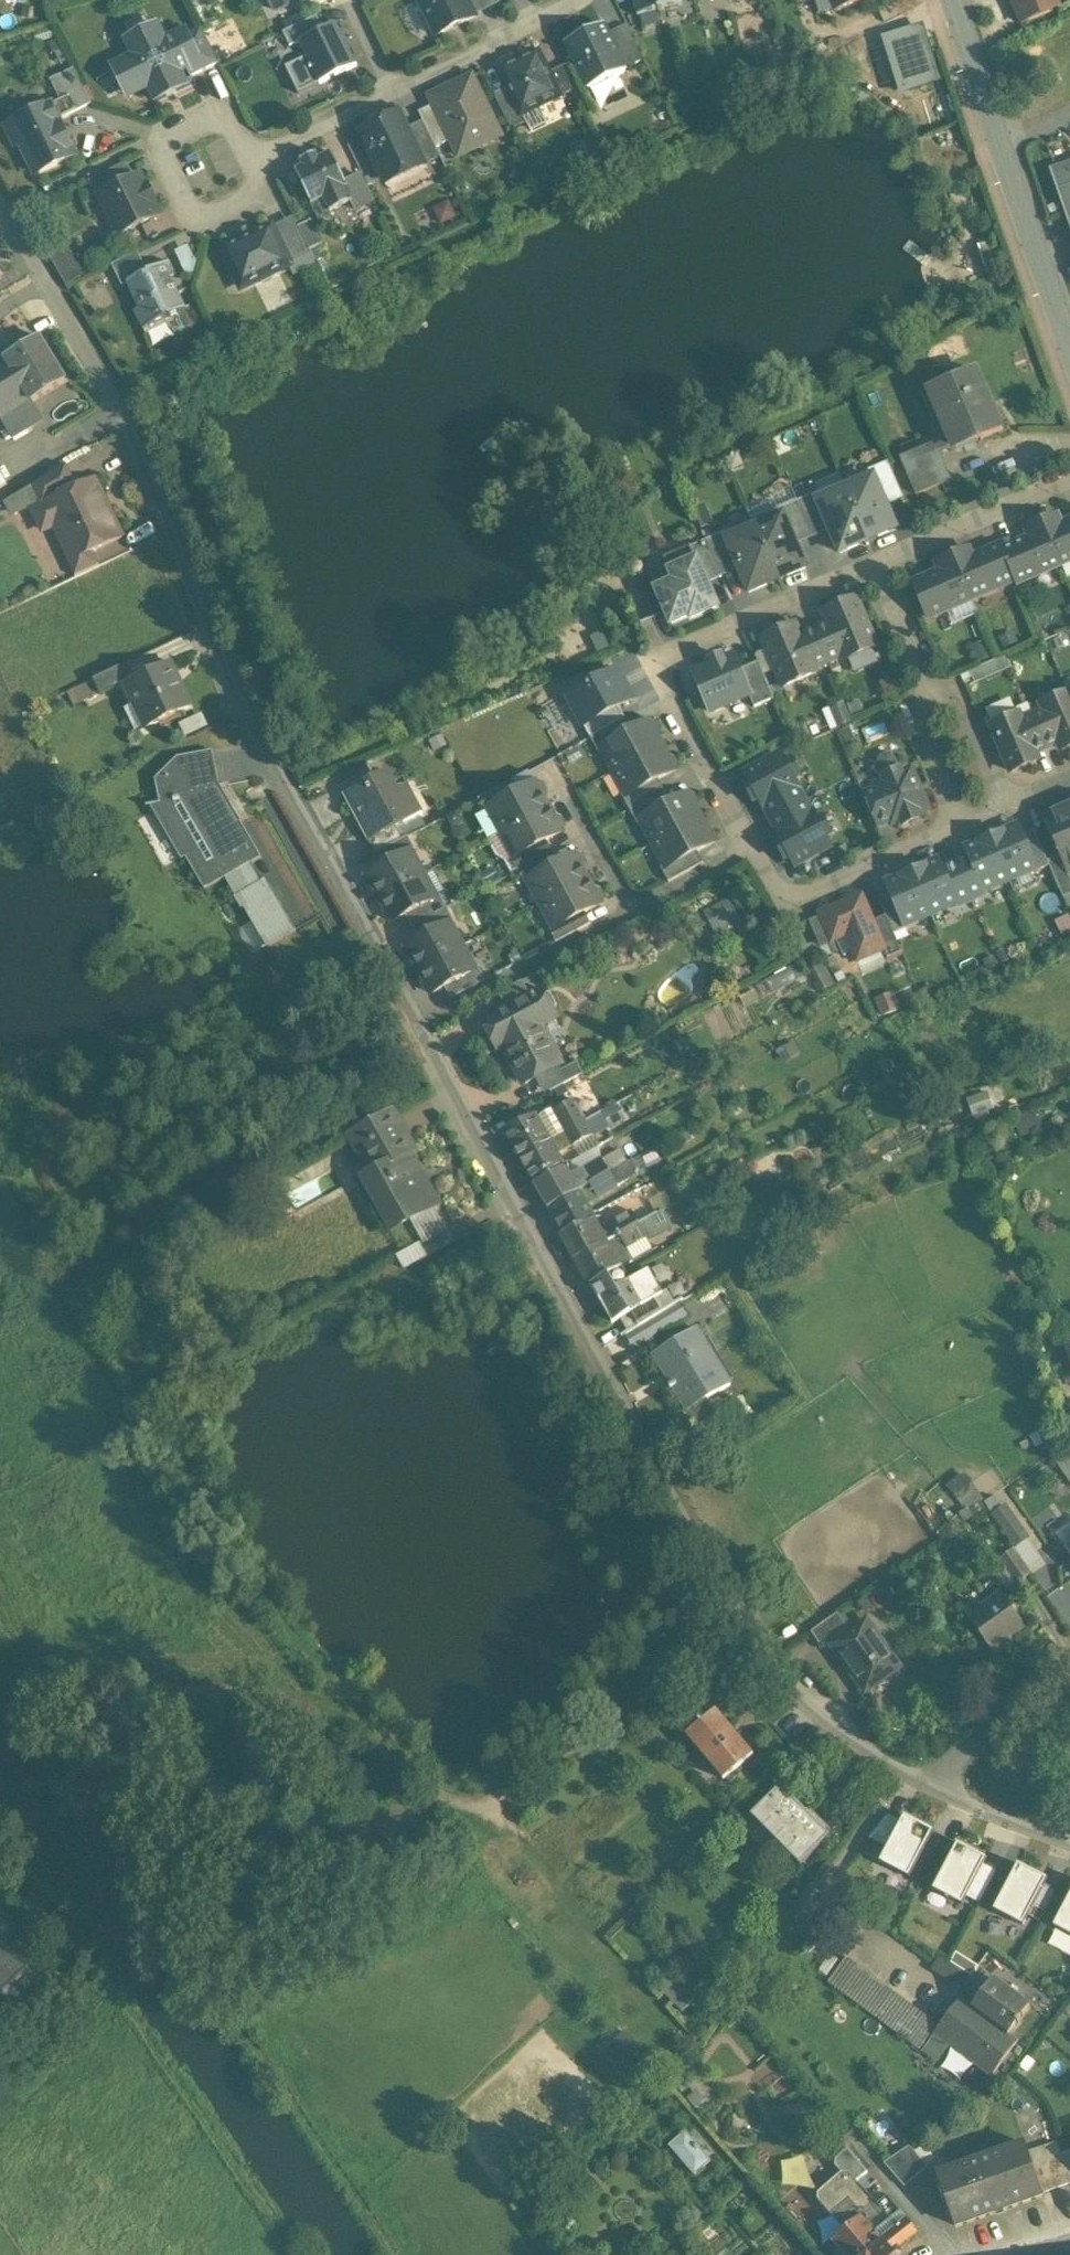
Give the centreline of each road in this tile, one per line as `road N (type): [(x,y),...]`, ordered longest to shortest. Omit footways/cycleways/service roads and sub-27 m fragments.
road 1 (residential): [(0,197),(119,402),(243,710),(413,1030),(763,1640),(832,1722),(928,1787)]
road 2 (residential): [(874,566),(671,654),(665,685),(782,891),(817,889),(962,825)]
road 3 (residential): [(209,176),(570,0)]
road 4 (secondary): [(1069,339),(956,0)]
road 5 (residential): [(1069,483),(874,566)]
road 6 (unclassified): [(1069,1659),(928,1787)]
road 7 (residential): [(928,1787),(993,1822),(1069,1844)]
road 8 (residential): [(927,691),(961,713),(1002,808)]
road 9 (residential): [(927,691),(921,727),(962,825)]
road 10 (residential): [(874,566),(927,691)]

